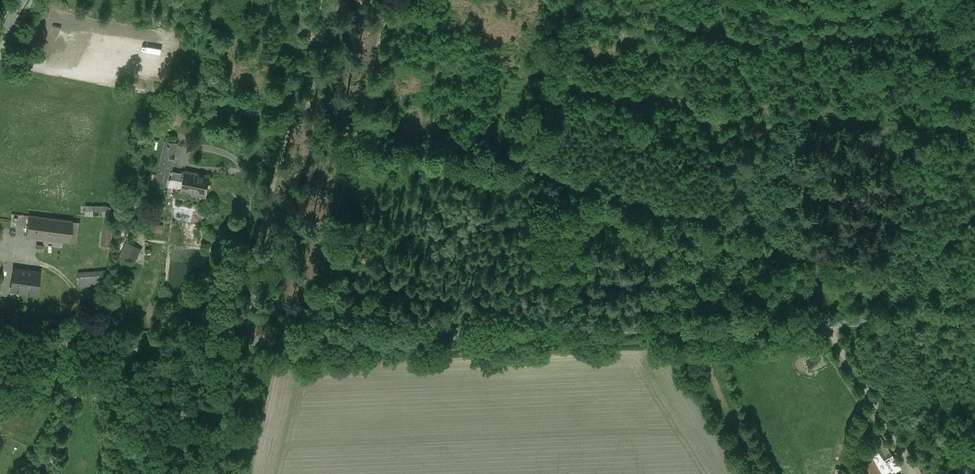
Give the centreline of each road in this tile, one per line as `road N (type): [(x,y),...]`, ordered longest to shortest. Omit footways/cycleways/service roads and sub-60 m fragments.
road 1 (unclassified): [(127,345),(821,320)]
road 2 (track): [(257,340),(326,0)]
road 3 (unclassified): [(918,473),(821,320)]
road 4 (unclassified): [(821,320),(974,316)]
road 5 (unclassified): [(118,473),(127,345)]
road 6 (unclassified): [(0,350),(127,345)]

